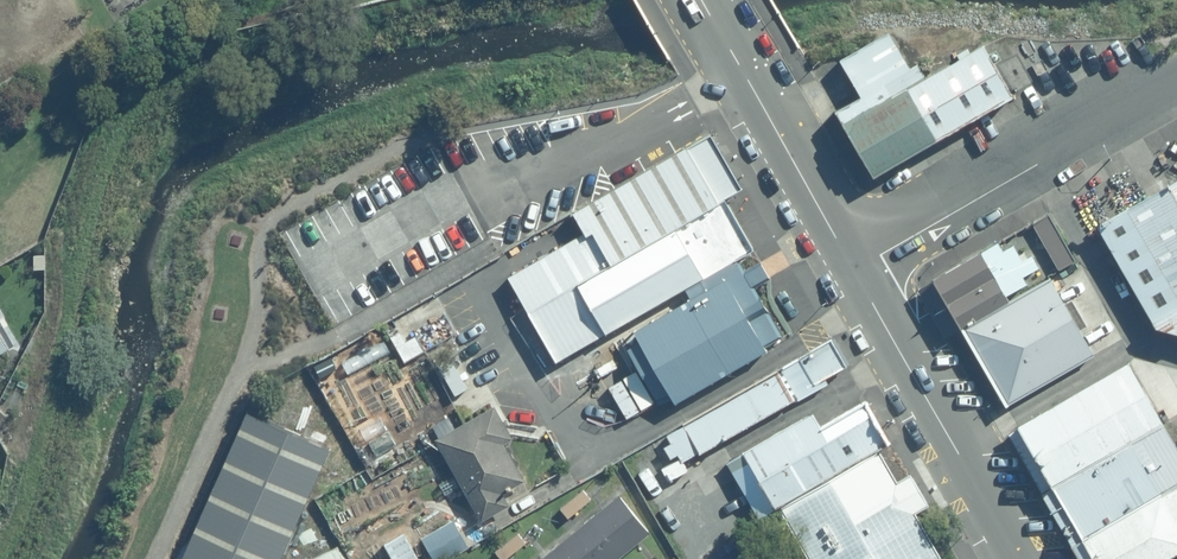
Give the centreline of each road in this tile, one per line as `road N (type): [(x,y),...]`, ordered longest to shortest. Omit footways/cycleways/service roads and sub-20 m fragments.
road 1 (unclassified): [(1176,87),(854,272)]
road 2 (tertiary): [(1020,558),(854,272)]
road 3 (tertiary): [(854,272),(707,0)]

